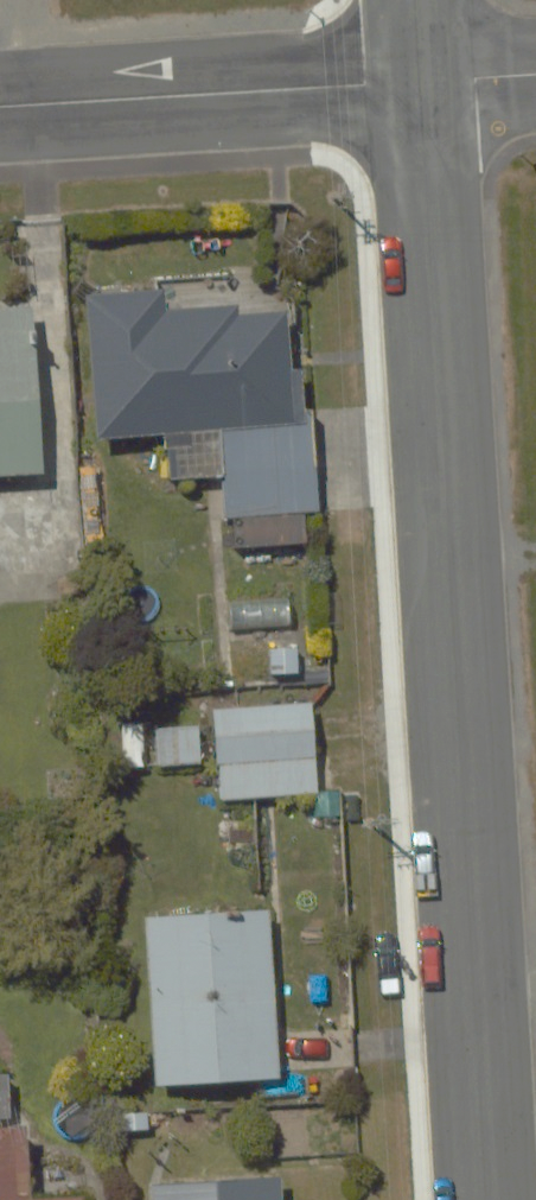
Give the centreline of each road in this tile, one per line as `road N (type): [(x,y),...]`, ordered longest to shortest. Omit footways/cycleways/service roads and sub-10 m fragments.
road 1 (residential): [(422,81),(492,1199)]
road 2 (residential): [(0,107),(422,81)]

